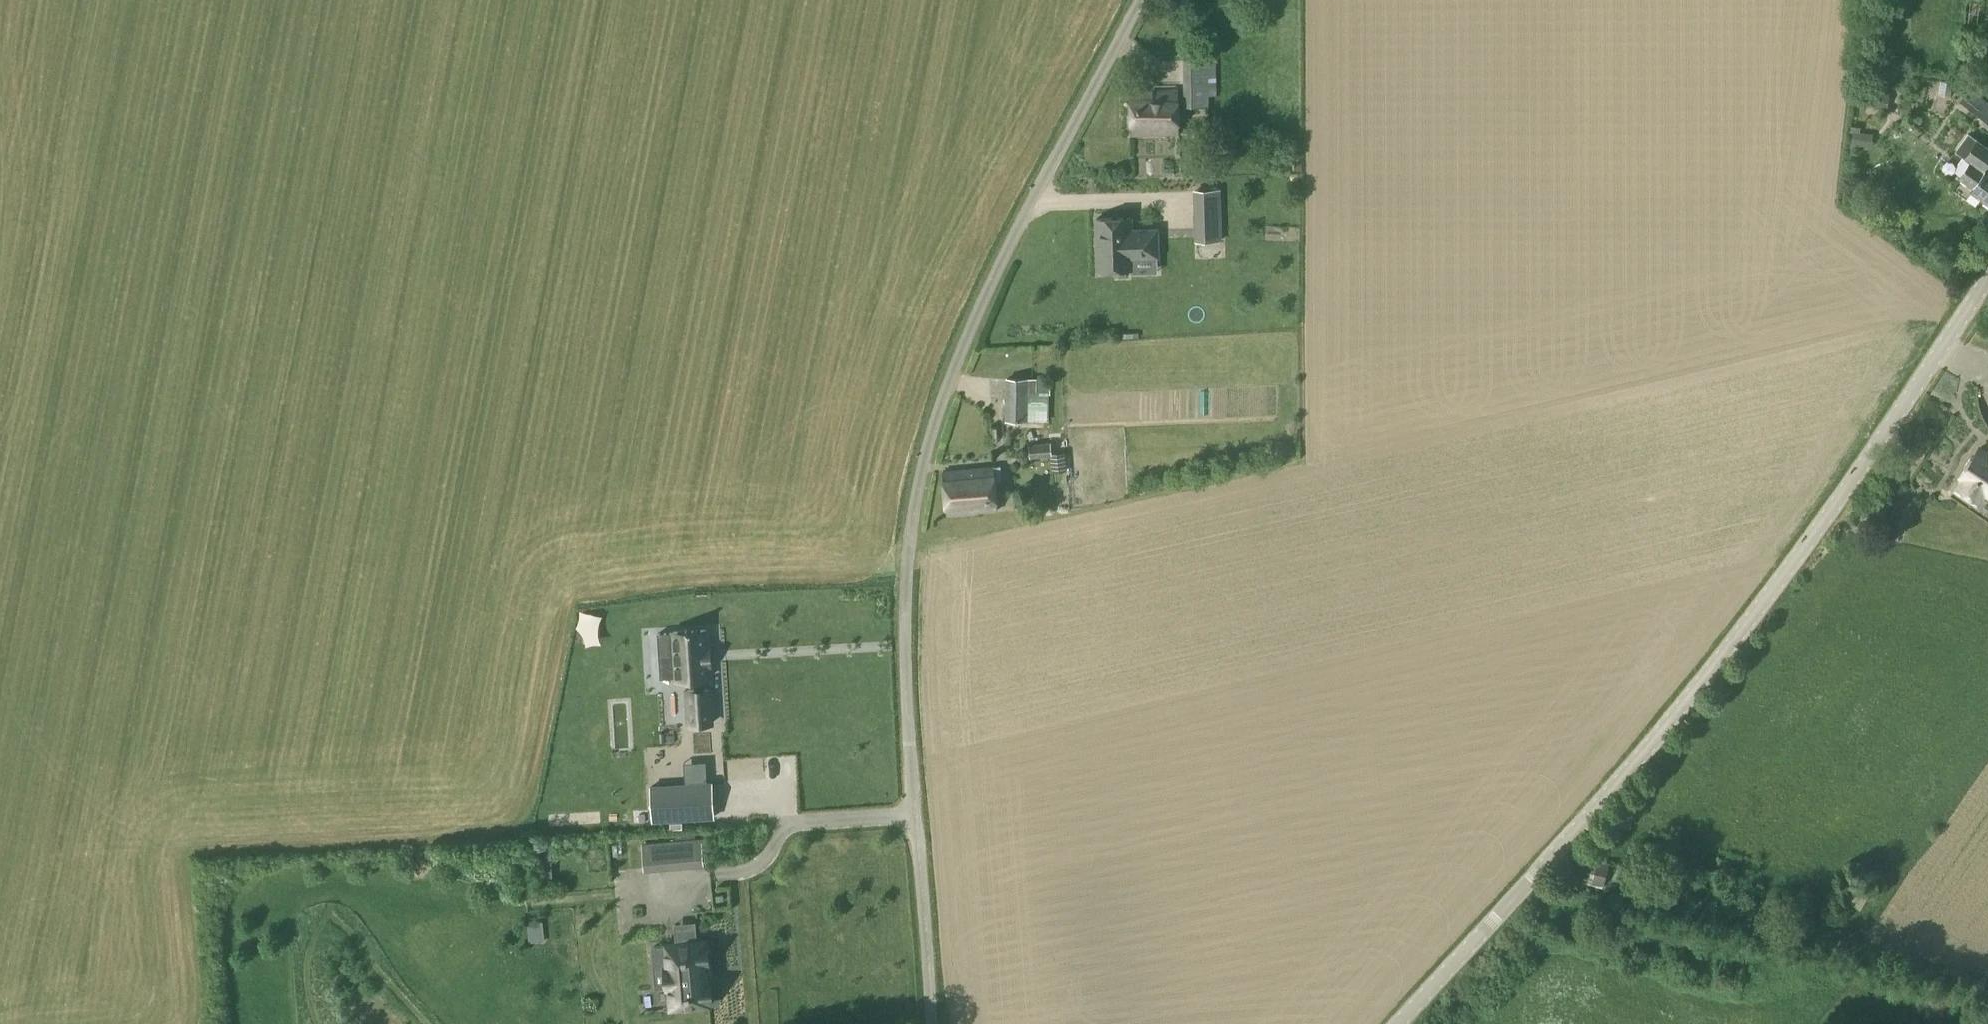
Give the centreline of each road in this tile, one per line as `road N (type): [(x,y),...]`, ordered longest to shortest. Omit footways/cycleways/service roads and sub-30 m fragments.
road 1 (unclassified): [(932,1023),(905,578),(924,460),(960,352),(1145,0)]
road 2 (unclassified): [(1400,1023),(1699,690),(1987,286)]

